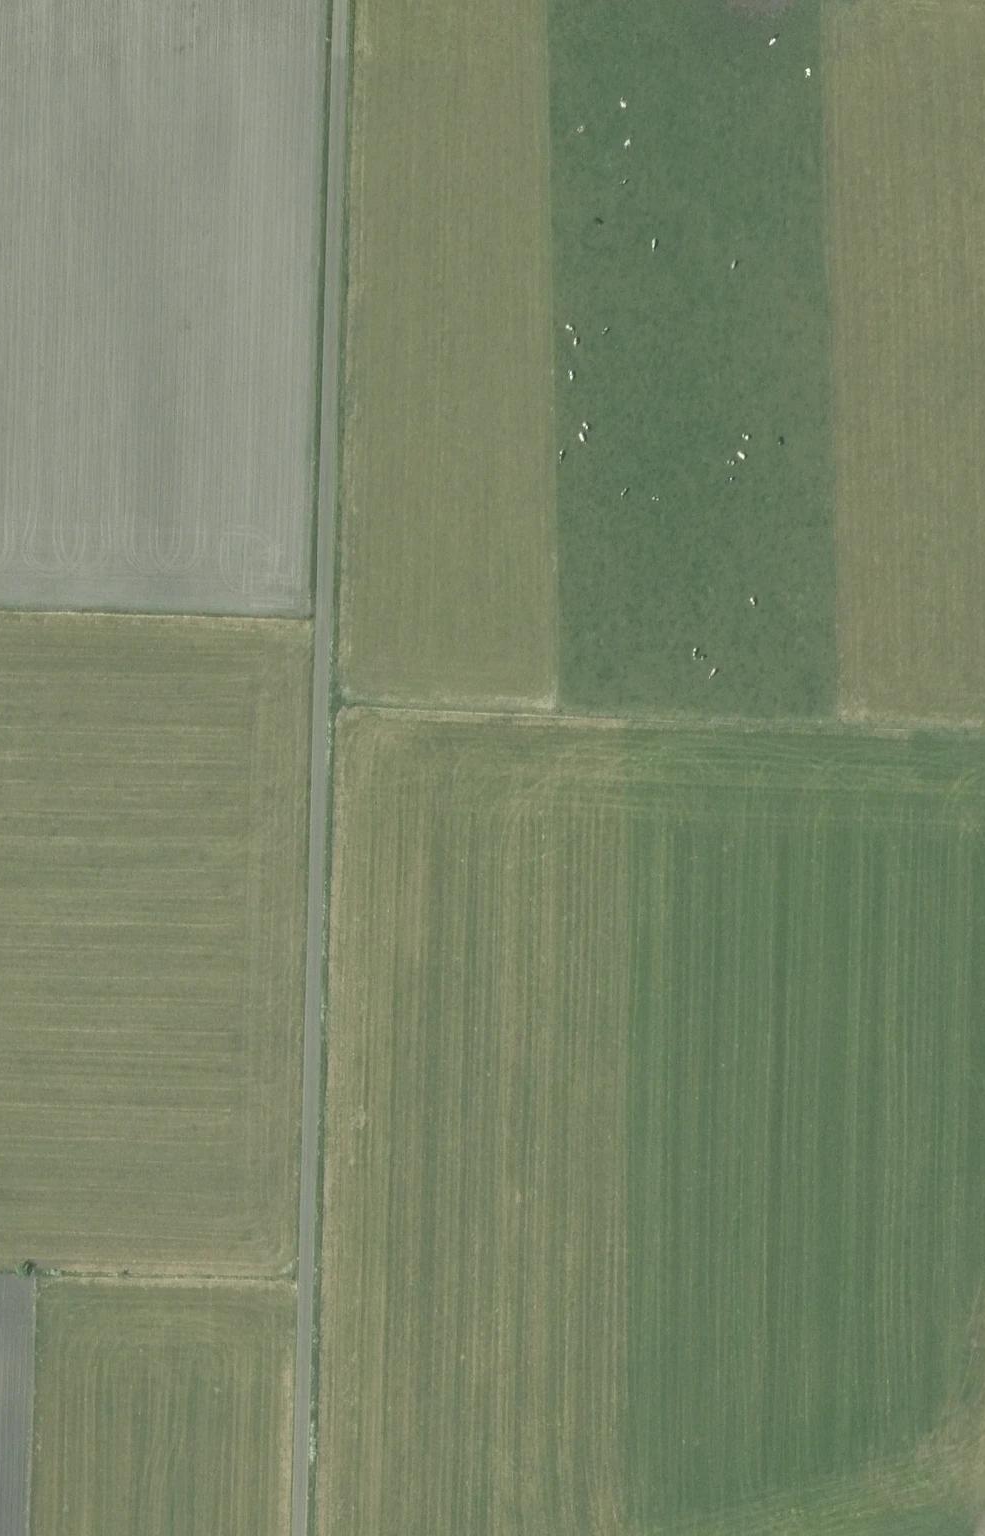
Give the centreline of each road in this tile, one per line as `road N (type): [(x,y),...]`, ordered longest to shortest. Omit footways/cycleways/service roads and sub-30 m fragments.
road 1 (unclassified): [(299,1535),(338,0)]

